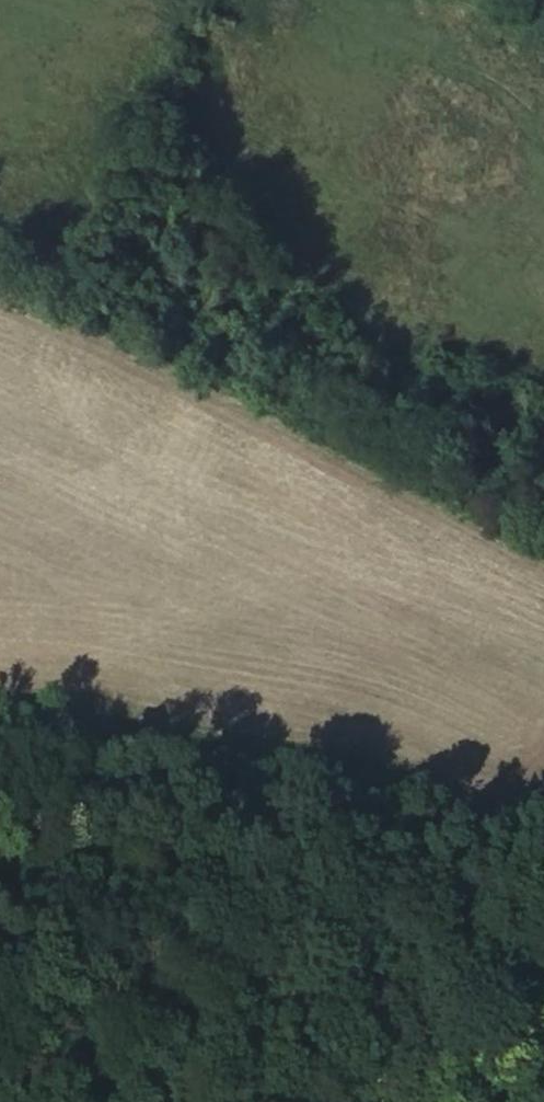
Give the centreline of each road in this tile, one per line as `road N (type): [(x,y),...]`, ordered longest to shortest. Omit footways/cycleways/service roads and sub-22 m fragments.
road 1 (track): [(543,842),(472,867),(118,860),(0,846)]

